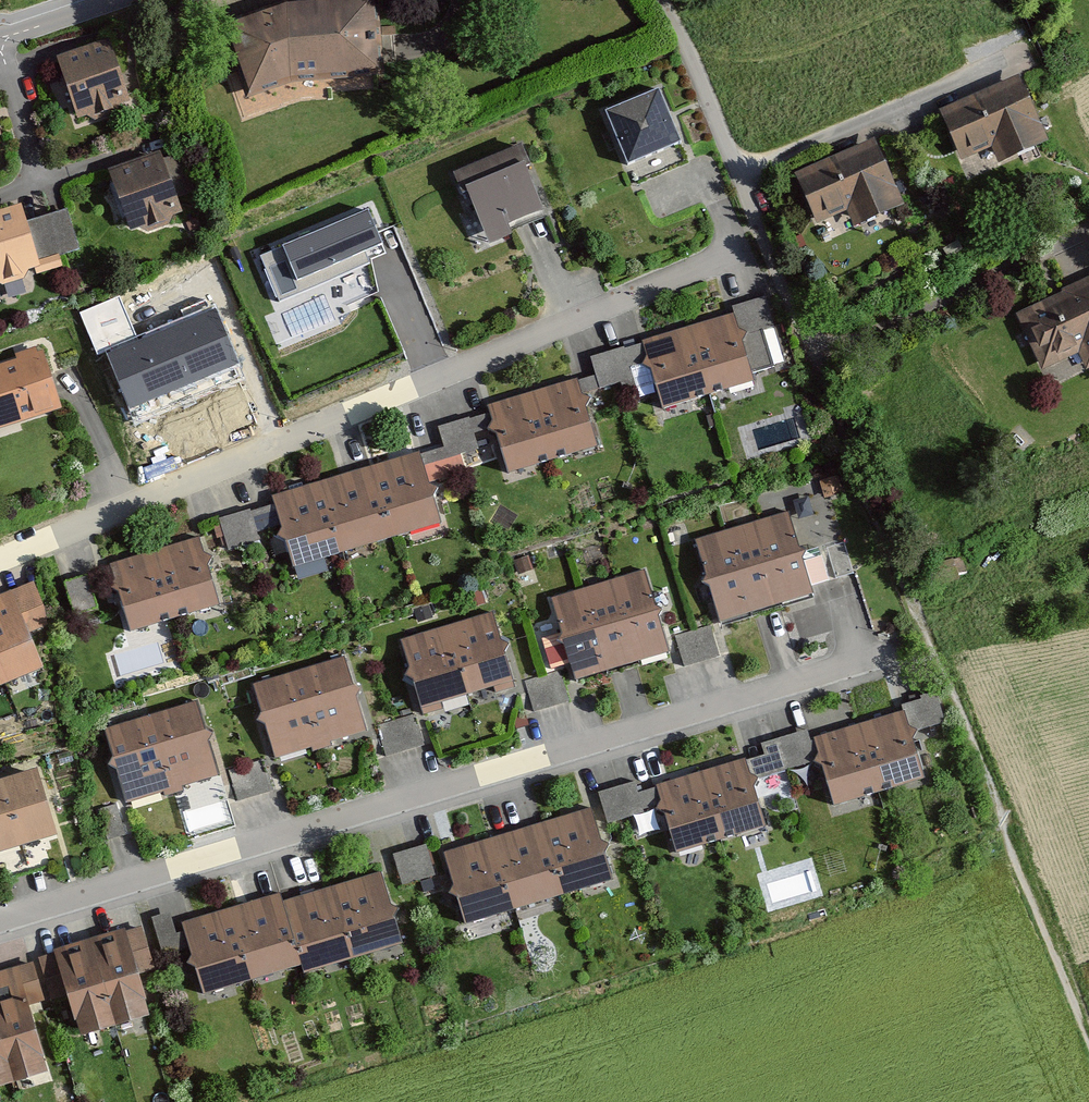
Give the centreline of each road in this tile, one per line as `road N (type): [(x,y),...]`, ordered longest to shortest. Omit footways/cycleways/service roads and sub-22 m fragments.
road 1 (residential): [(0,921),(900,647)]
road 2 (residential): [(0,560),(737,253)]
road 3 (track): [(815,354),(1088,1032)]
road 4 (residential): [(746,181),(815,354),(1074,240)]
road 5 (residential): [(746,181),(1012,61)]
road 6 (residential): [(659,0),(746,181)]

